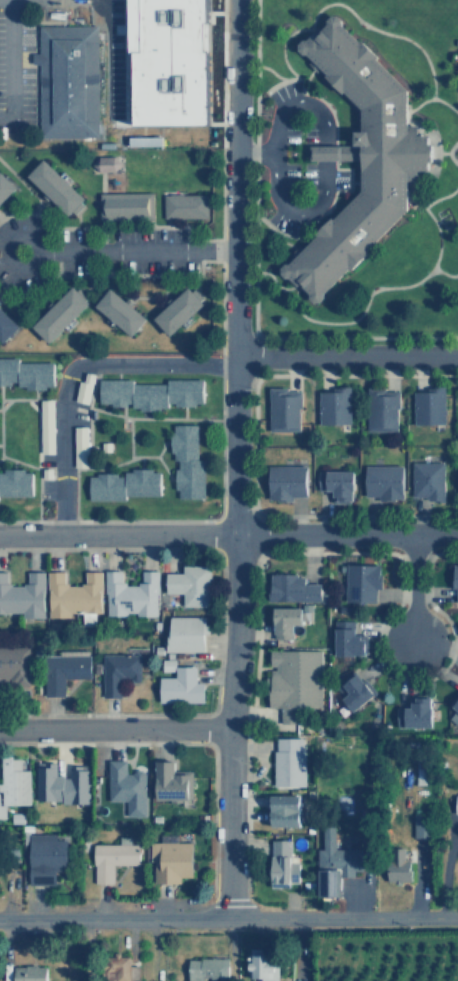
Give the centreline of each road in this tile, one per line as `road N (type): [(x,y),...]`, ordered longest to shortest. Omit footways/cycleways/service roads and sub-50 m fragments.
road 1 (residential): [(230,919),(236,0)]
road 2 (tertiary): [(0,921),(457,918)]
road 3 (residential): [(0,535),(457,534)]
road 4 (residential): [(61,535),(63,398),(83,364),(236,362)]
road 5 (residential): [(231,729),(0,728)]
road 6 (residential): [(236,362),(457,358)]
road 7 (residential): [(236,249),(19,250)]

